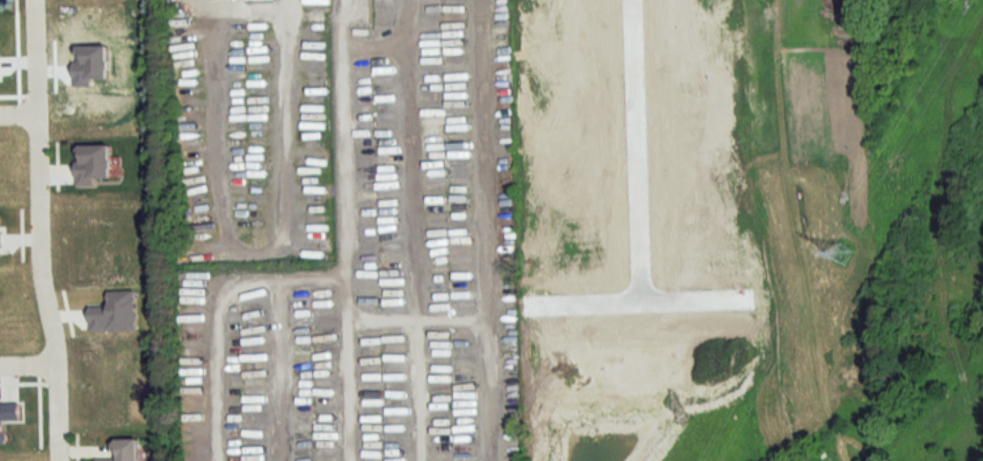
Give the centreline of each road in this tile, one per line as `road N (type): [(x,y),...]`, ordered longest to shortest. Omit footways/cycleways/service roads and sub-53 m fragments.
road 1 (residential): [(35,0),(39,274),(58,379),(60,460)]
road 2 (residential): [(632,0),(642,298)]
road 3 (residential): [(525,305),(747,298)]

